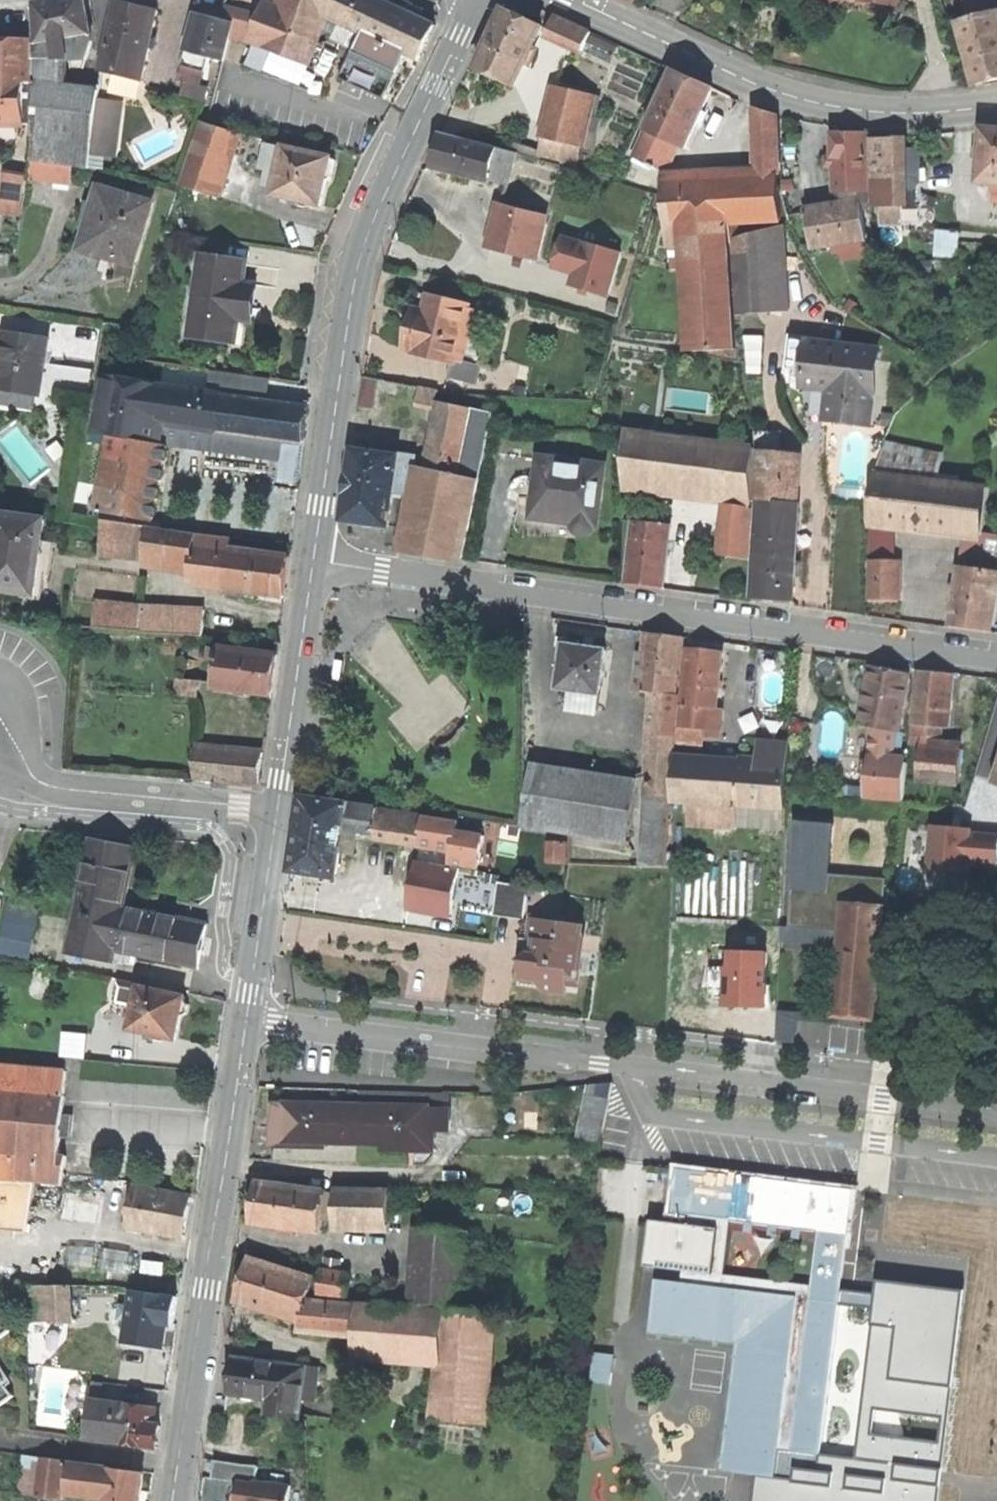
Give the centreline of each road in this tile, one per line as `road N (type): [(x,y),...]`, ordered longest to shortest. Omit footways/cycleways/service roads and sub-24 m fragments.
road 1 (residential): [(313,561),(996,661)]
road 2 (secondary): [(478,0),(363,247),(313,561)]
road 3 (secondary): [(246,1018),(172,1500)]
road 4 (secondary): [(576,0),(747,80),(818,102),(903,113),(996,105)]
road 5 (residential): [(633,1067),(651,1107),(672,1117),(996,1159)]
road 6 (residential): [(246,1018),(633,1067)]
road 7 (residential): [(996,1110),(633,1067)]
road 8 (residential): [(277,808),(59,788),(36,780),(10,736)]
road 9 (secondary): [(313,561),(277,808)]
road 10 (secondary): [(277,808),(246,1018)]

